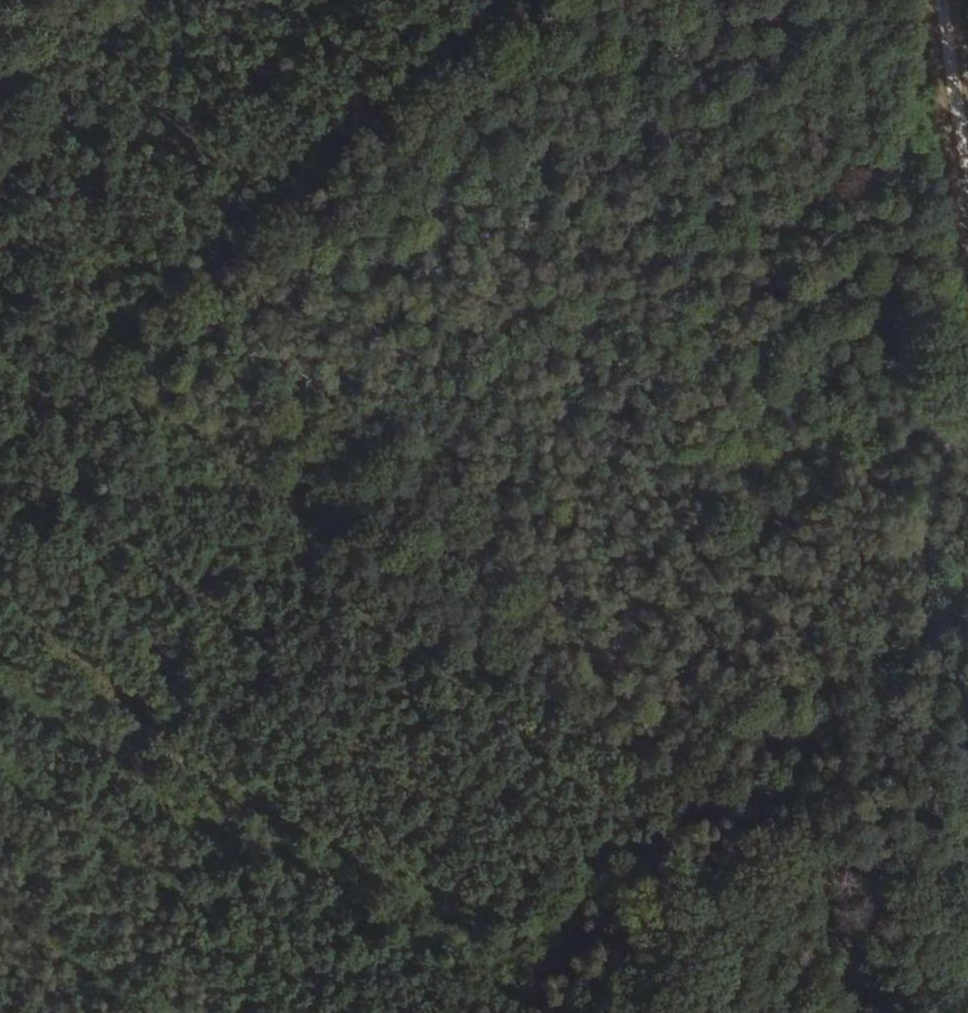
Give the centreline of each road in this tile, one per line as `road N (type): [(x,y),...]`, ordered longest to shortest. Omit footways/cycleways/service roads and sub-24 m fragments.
road 1 (track): [(967,154),(947,0)]

